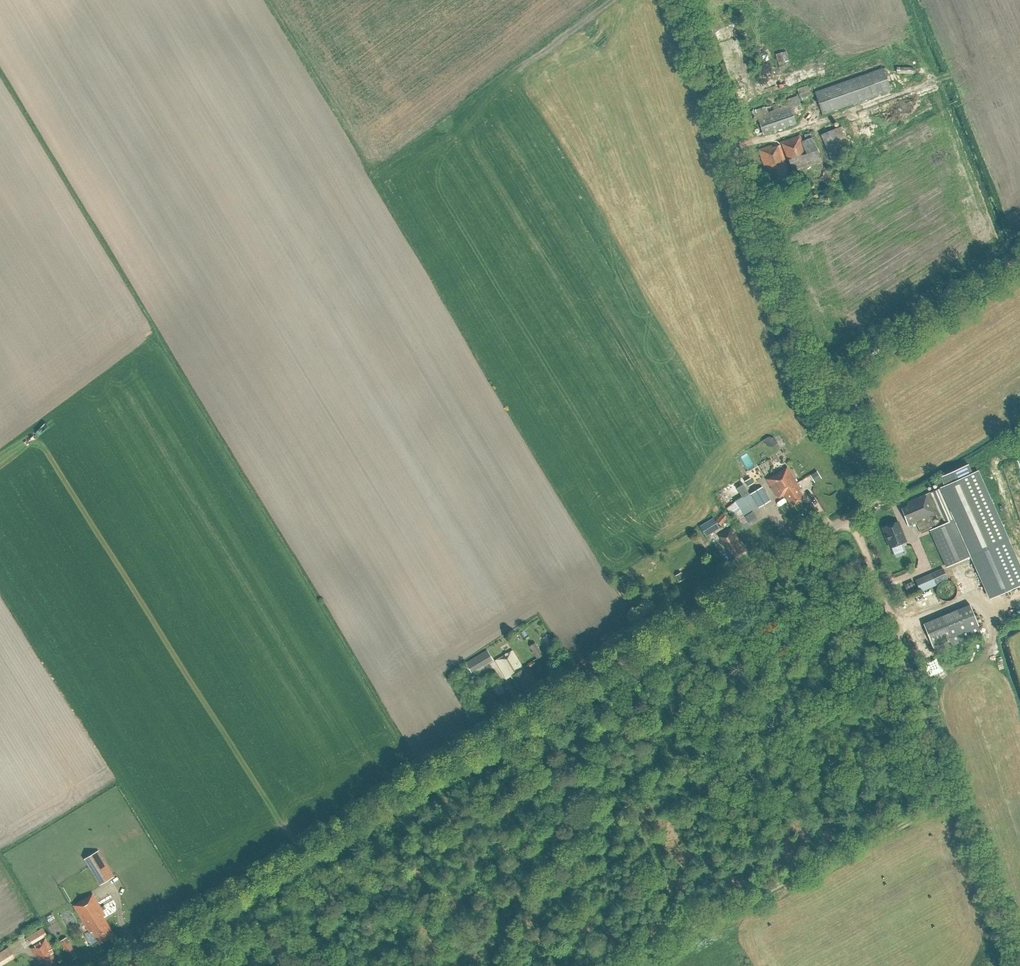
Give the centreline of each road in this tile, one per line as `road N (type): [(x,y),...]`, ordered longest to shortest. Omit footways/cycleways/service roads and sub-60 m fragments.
road 1 (tertiary): [(116,965),(858,511),(875,478),(849,381)]
road 2 (track): [(1011,965),(850,516)]
road 3 (tertiary): [(849,381),(813,384),(802,362),(681,0)]
road 4 (track): [(621,965),(951,798)]
road 5 (tertiary): [(849,381),(865,357),(1019,258)]

